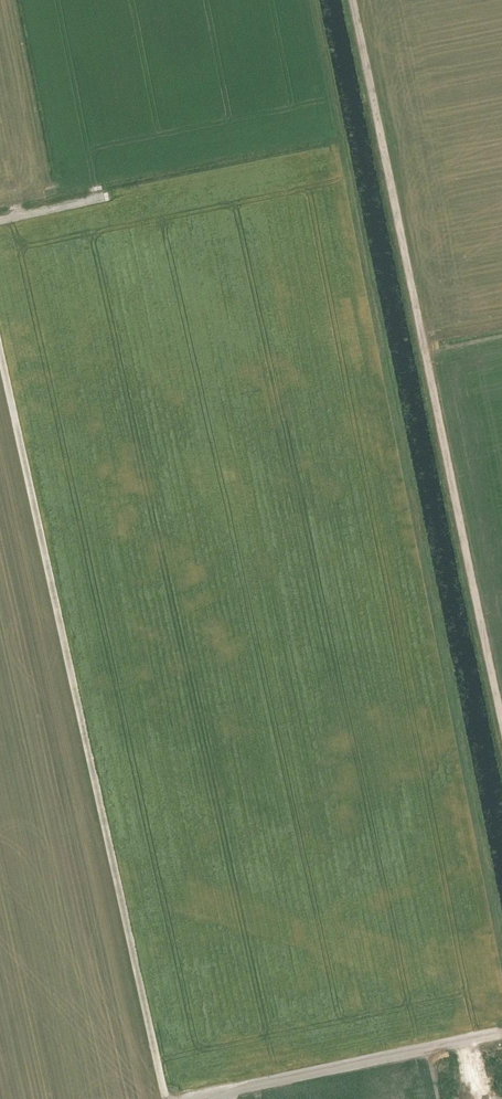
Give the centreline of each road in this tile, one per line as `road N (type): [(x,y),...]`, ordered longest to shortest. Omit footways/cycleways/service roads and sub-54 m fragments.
road 1 (track): [(170,1098),(0,342)]
road 2 (track): [(501,722),(352,0)]
road 3 (track): [(501,1035),(191,1098)]

